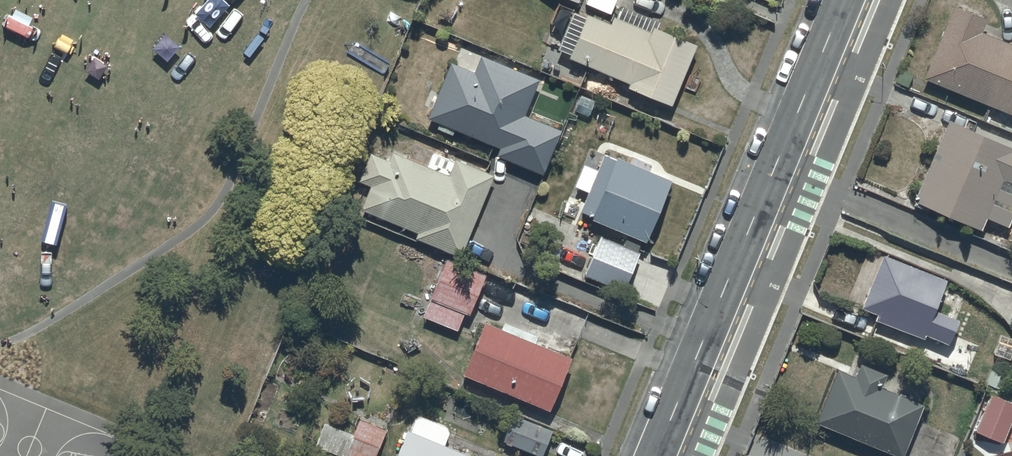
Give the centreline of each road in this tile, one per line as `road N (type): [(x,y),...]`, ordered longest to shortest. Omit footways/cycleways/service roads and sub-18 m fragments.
road 1 (residential): [(847,0),(659,455)]

